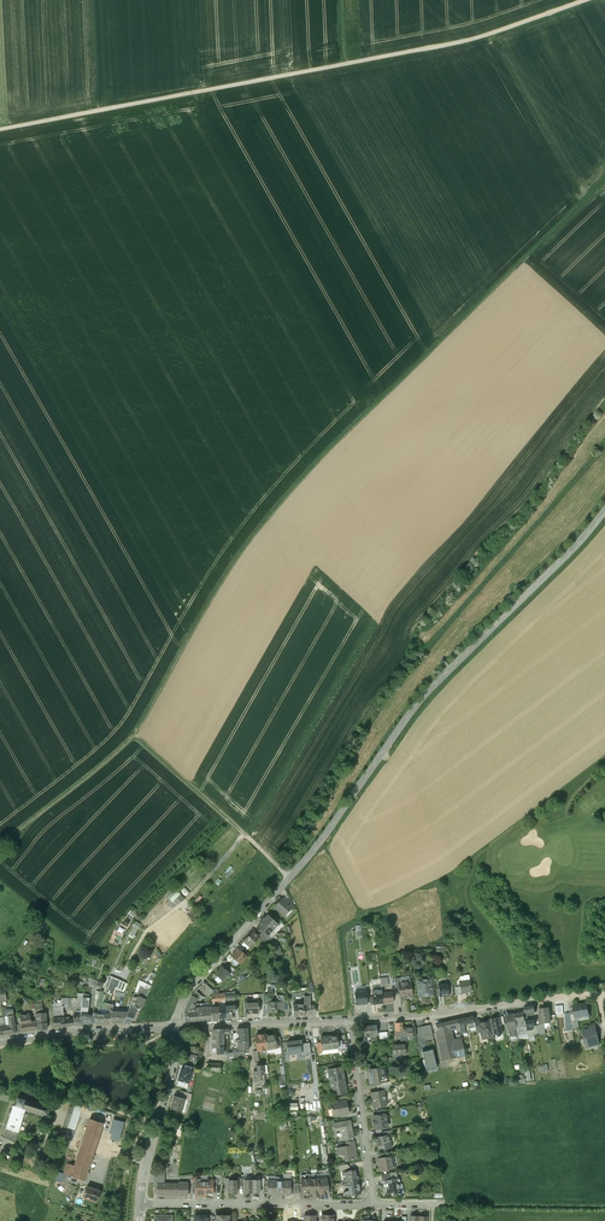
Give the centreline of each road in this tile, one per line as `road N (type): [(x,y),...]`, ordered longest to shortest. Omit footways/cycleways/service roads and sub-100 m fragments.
road 1 (track): [(604,178),(250,531),(135,734),(242,833)]
road 2 (tertiary): [(177,1028),(185,997),(316,848),(417,704),(604,510)]
road 3 (track): [(0,127),(467,43),(575,0)]
road 4 (residential): [(349,1021),(597,994)]
road 5 (residential): [(140,1204),(373,1204)]
road 6 (residential): [(373,1204),(349,1021)]
road 7 (tertiary): [(140,1204),(177,1028)]
road 8 (tertiary): [(0,1042),(177,1028)]
road 9 (track): [(135,734),(0,844)]
road 10 (residential): [(177,1028),(349,1021)]
road 11 (track): [(604,1206),(443,1204)]

